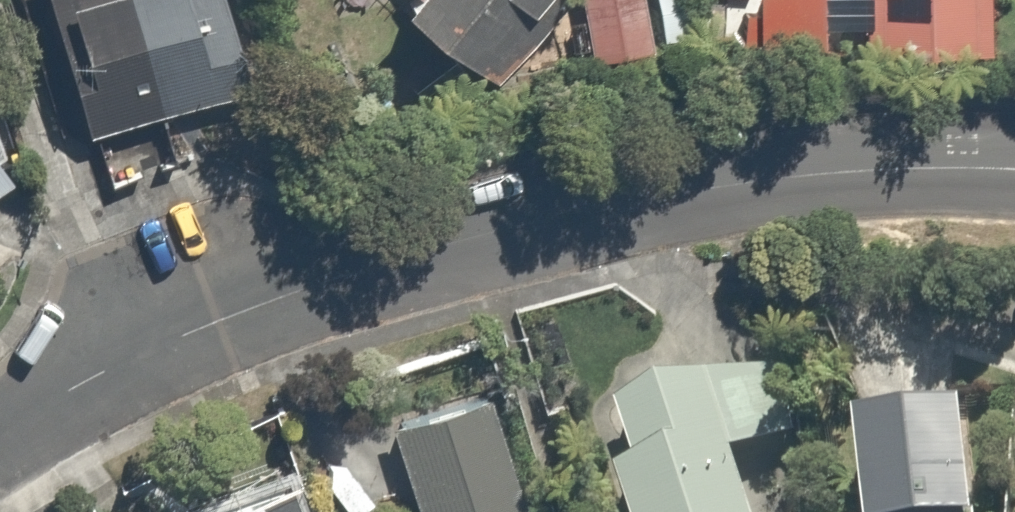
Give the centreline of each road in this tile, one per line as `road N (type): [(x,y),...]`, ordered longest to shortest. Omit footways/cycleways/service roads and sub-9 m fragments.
road 1 (residential): [(1014,169),(845,168),(665,191),(464,236),(323,282),(43,396),(0,428)]

